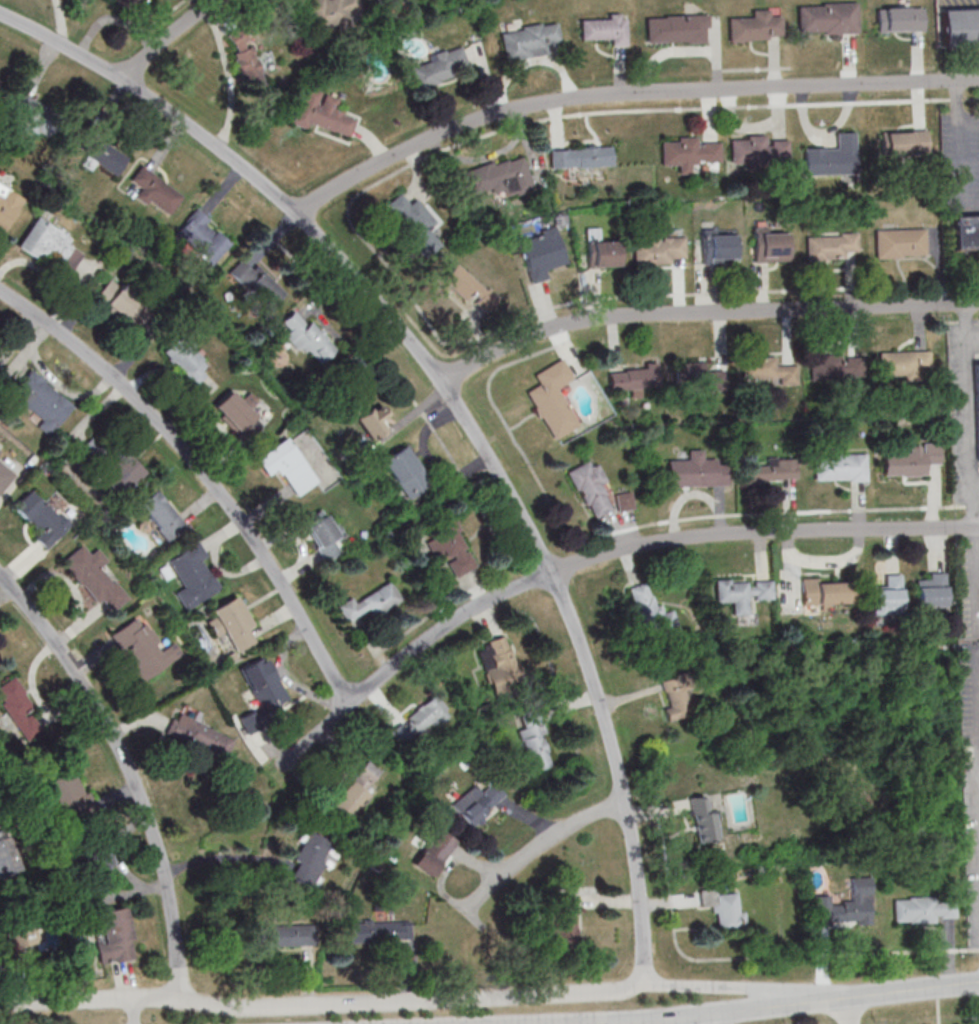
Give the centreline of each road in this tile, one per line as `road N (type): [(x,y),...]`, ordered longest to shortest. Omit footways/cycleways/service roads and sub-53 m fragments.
road 1 (residential): [(642,986),(634,848),(590,671),(541,553),(431,368),(275,195),(144,94),(0,14)]
road 2 (residential): [(978,524),(672,540),(583,563),(487,601),(424,642),(283,766)]
road 3 (residential): [(978,81),(556,101),(399,153),(297,216)]
road 4 (residential): [(978,305),(592,320),(502,349),(440,382)]
road 5 (residential): [(350,702),(253,540),(191,458),(75,344),(0,293)]
road 6 (residential): [(184,1001),(170,896),(132,777),(67,659),(0,576)]
road 7 (residential): [(184,1001),(279,1008),(642,986)]
road 8 (tertiary): [(526,1023),(673,1019),(948,987)]
road 9 (residential): [(867,995),(642,986)]
road 10 (residential): [(463,916),(514,864),(625,803)]
road 11 (residential): [(0,1005),(184,1001)]
road 12 (residential): [(220,0),(123,81)]

